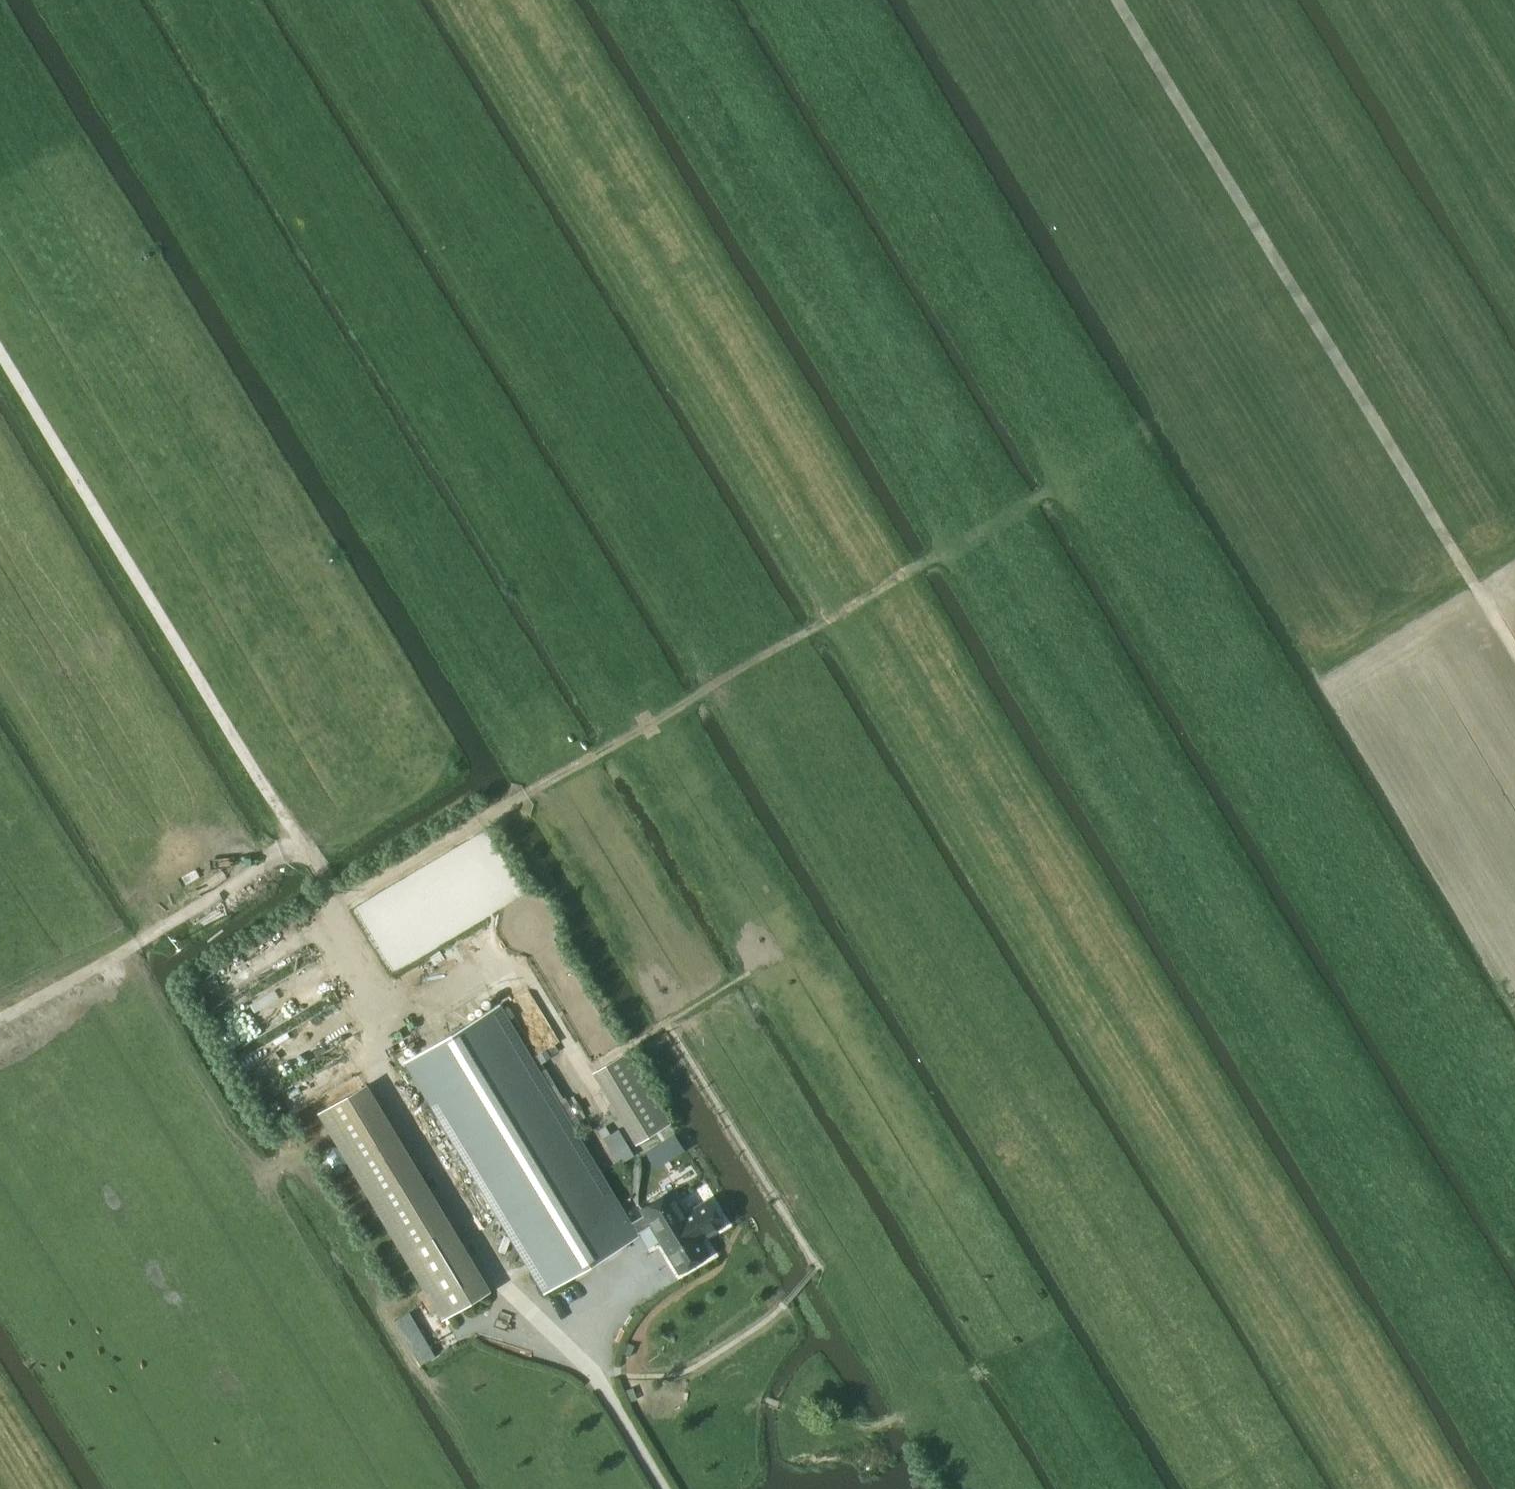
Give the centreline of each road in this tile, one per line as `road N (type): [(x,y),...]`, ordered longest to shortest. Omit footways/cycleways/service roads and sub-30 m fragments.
road 1 (track): [(0,346),(302,846),(0,1016)]
road 2 (track): [(1514,650),(1117,0)]
road 3 (track): [(946,551),(333,907)]
road 4 (track): [(604,1105),(527,978),(501,957),(354,1033)]

